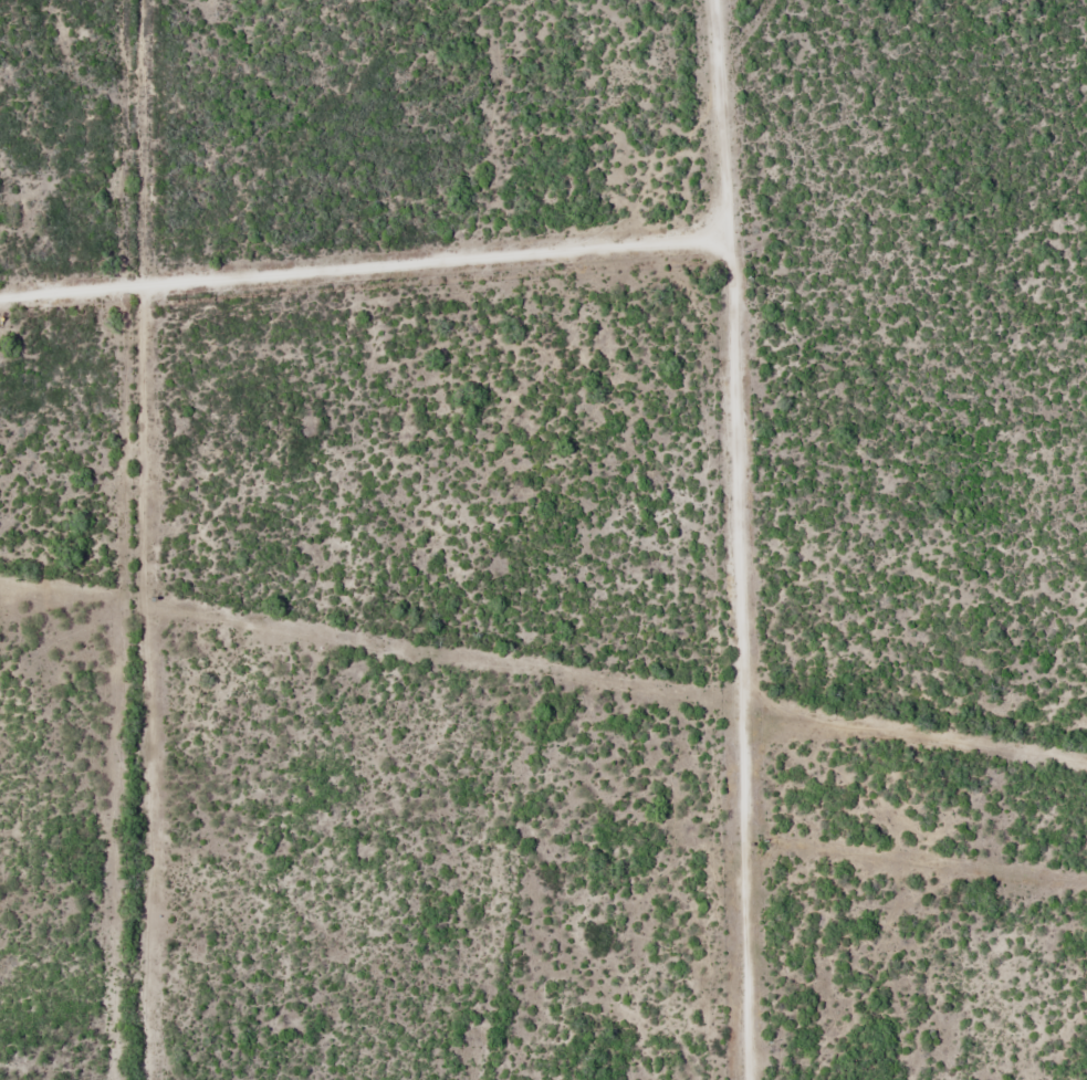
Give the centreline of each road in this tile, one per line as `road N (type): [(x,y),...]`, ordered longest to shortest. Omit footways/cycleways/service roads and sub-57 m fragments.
road 1 (track): [(746,1079),(732,308),(710,0)]

